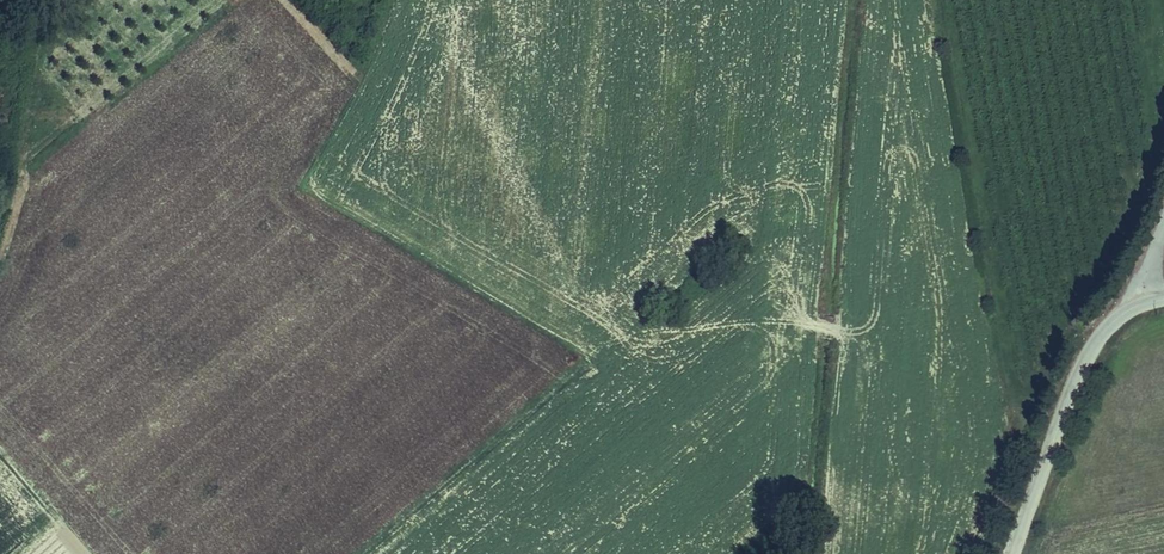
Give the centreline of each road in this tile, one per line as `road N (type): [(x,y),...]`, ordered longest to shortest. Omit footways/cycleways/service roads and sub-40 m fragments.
road 1 (tertiary): [(1144,304),(1117,320),(1085,363),(1014,553)]

